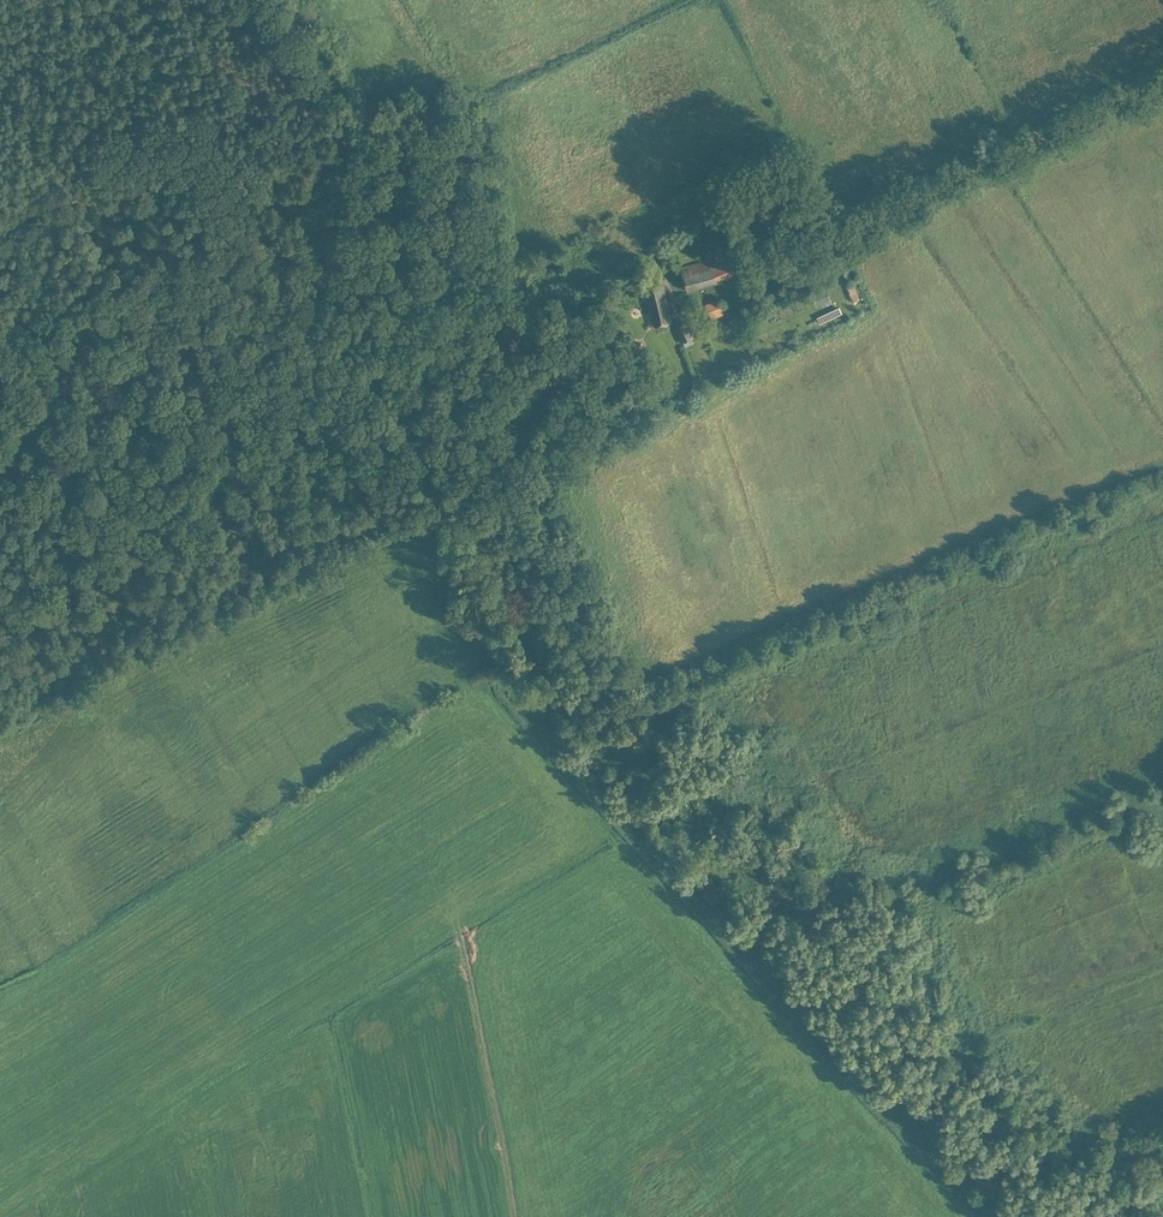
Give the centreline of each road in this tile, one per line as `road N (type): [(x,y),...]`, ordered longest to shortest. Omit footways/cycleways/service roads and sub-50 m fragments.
road 1 (track): [(0,613),(334,366),(585,304),(704,231),(743,237),(767,261),(1162,81)]
road 2 (track): [(327,369),(199,117)]

